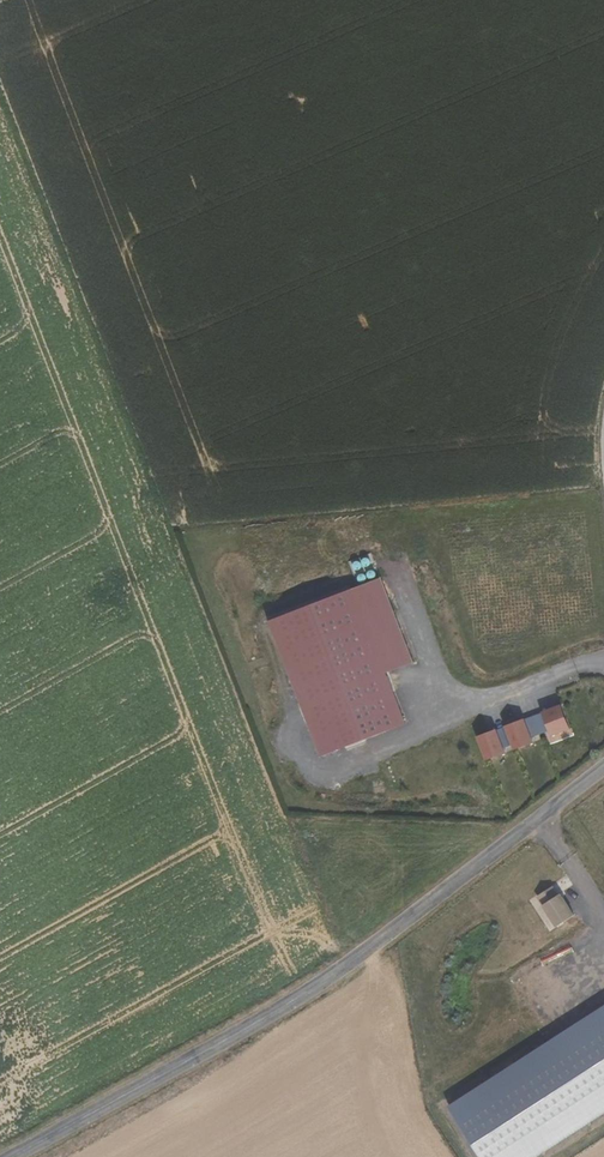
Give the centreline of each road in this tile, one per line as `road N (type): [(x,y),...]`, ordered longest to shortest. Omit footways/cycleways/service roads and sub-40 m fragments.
road 1 (tertiary): [(17,1156),(284,1008),(603,766)]

